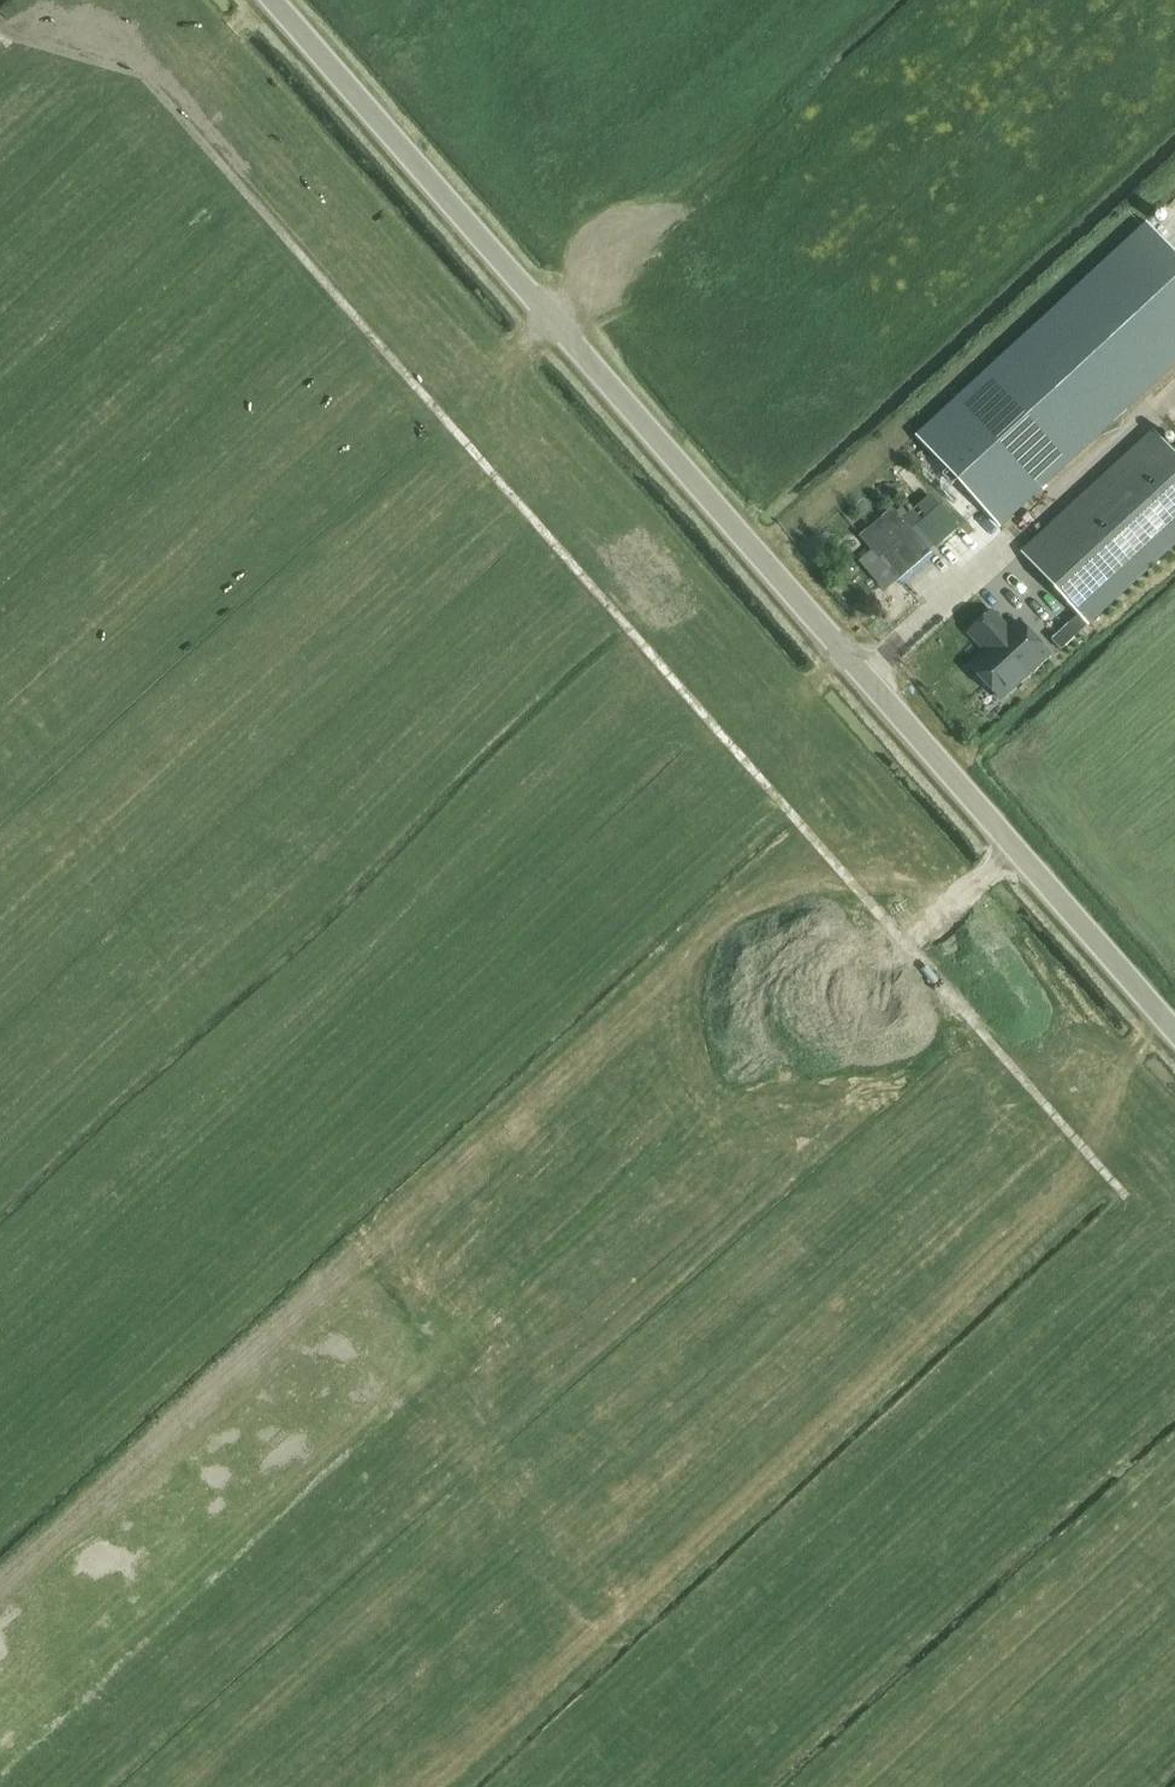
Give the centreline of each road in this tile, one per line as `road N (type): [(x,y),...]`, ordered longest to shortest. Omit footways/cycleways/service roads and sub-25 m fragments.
road 1 (tertiary): [(1174,1035),(272,0)]

